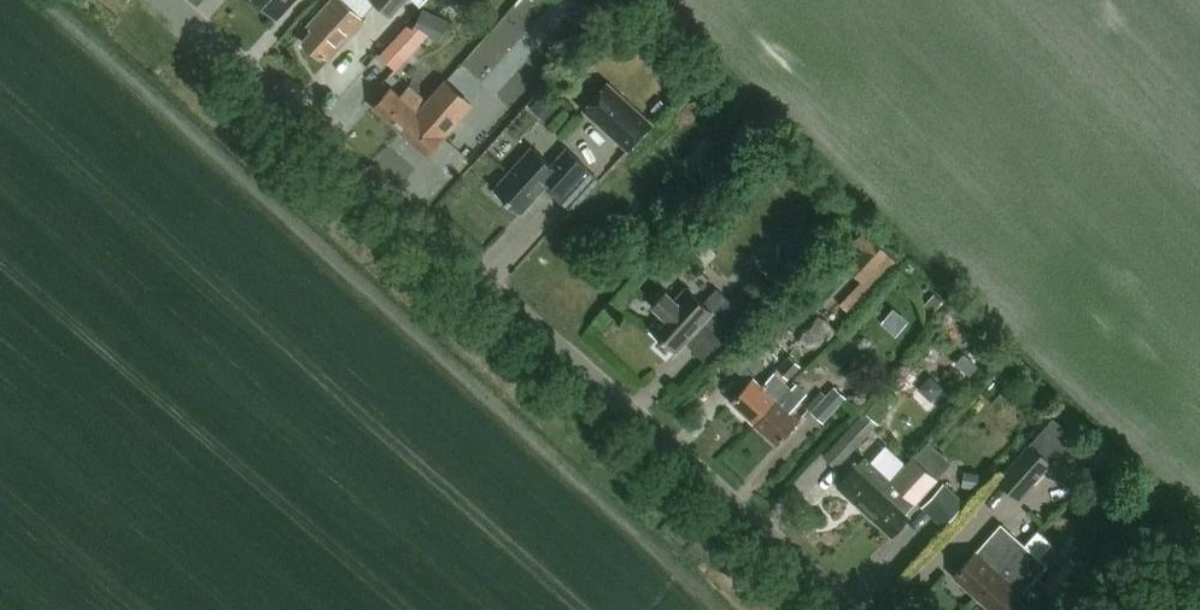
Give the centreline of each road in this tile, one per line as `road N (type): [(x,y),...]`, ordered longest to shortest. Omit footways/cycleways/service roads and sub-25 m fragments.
road 1 (tertiary): [(846,609),(155,0)]

